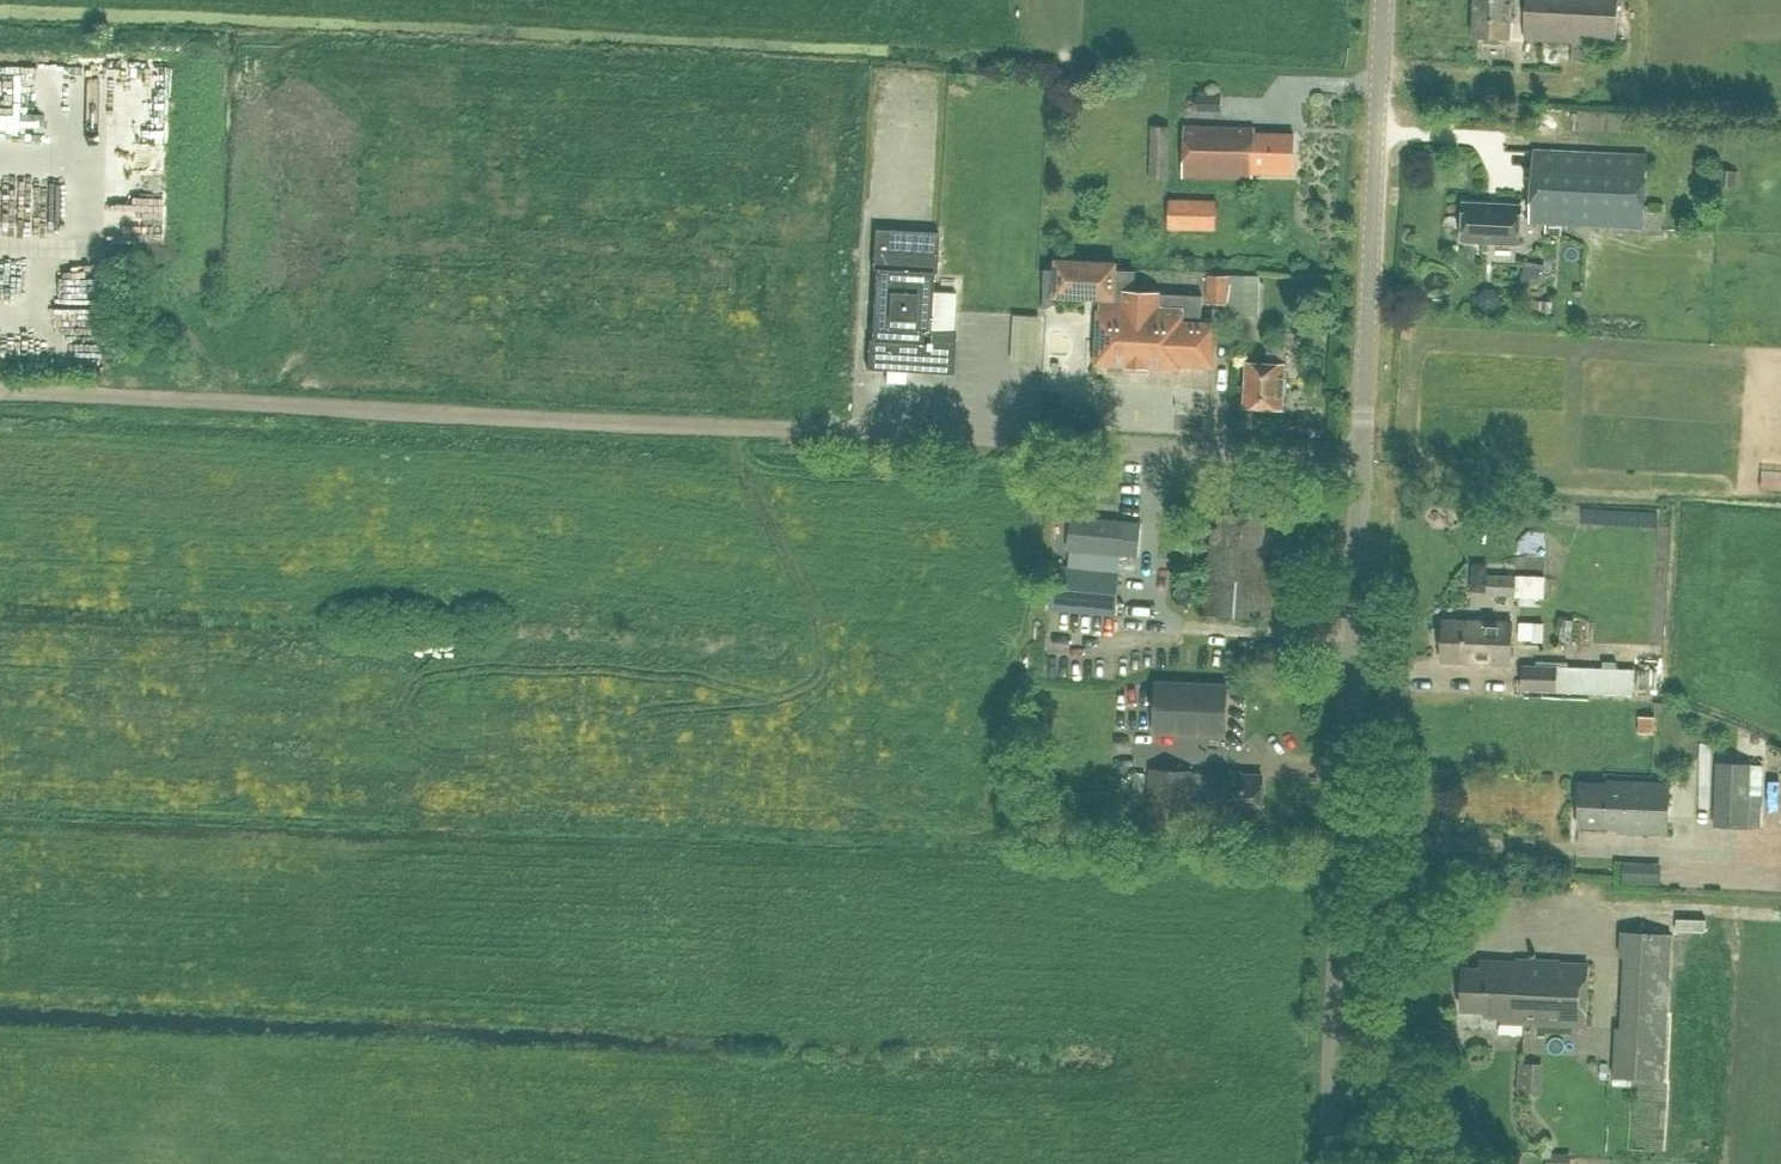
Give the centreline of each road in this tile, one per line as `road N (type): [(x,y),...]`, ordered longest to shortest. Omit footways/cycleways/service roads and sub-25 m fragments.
road 1 (unclassified): [(1336,1163),(1388,0)]
road 2 (track): [(0,396),(853,442)]

